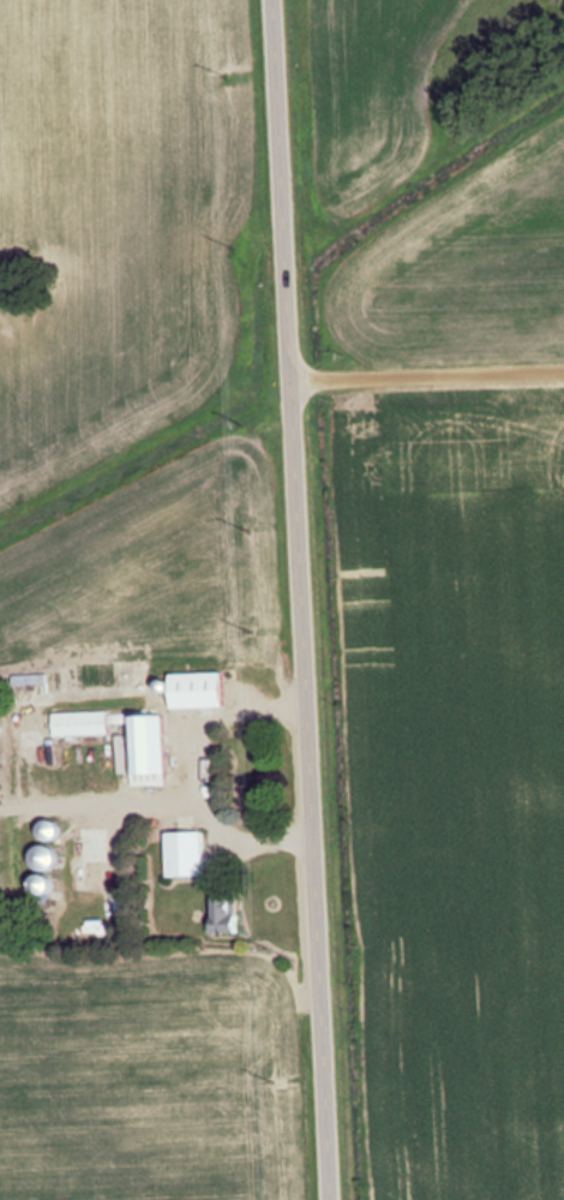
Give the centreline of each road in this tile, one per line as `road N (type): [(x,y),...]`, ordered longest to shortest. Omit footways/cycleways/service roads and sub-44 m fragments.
road 1 (residential): [(337,1199),(279,0)]
road 2 (residential): [(301,381),(563,373)]

